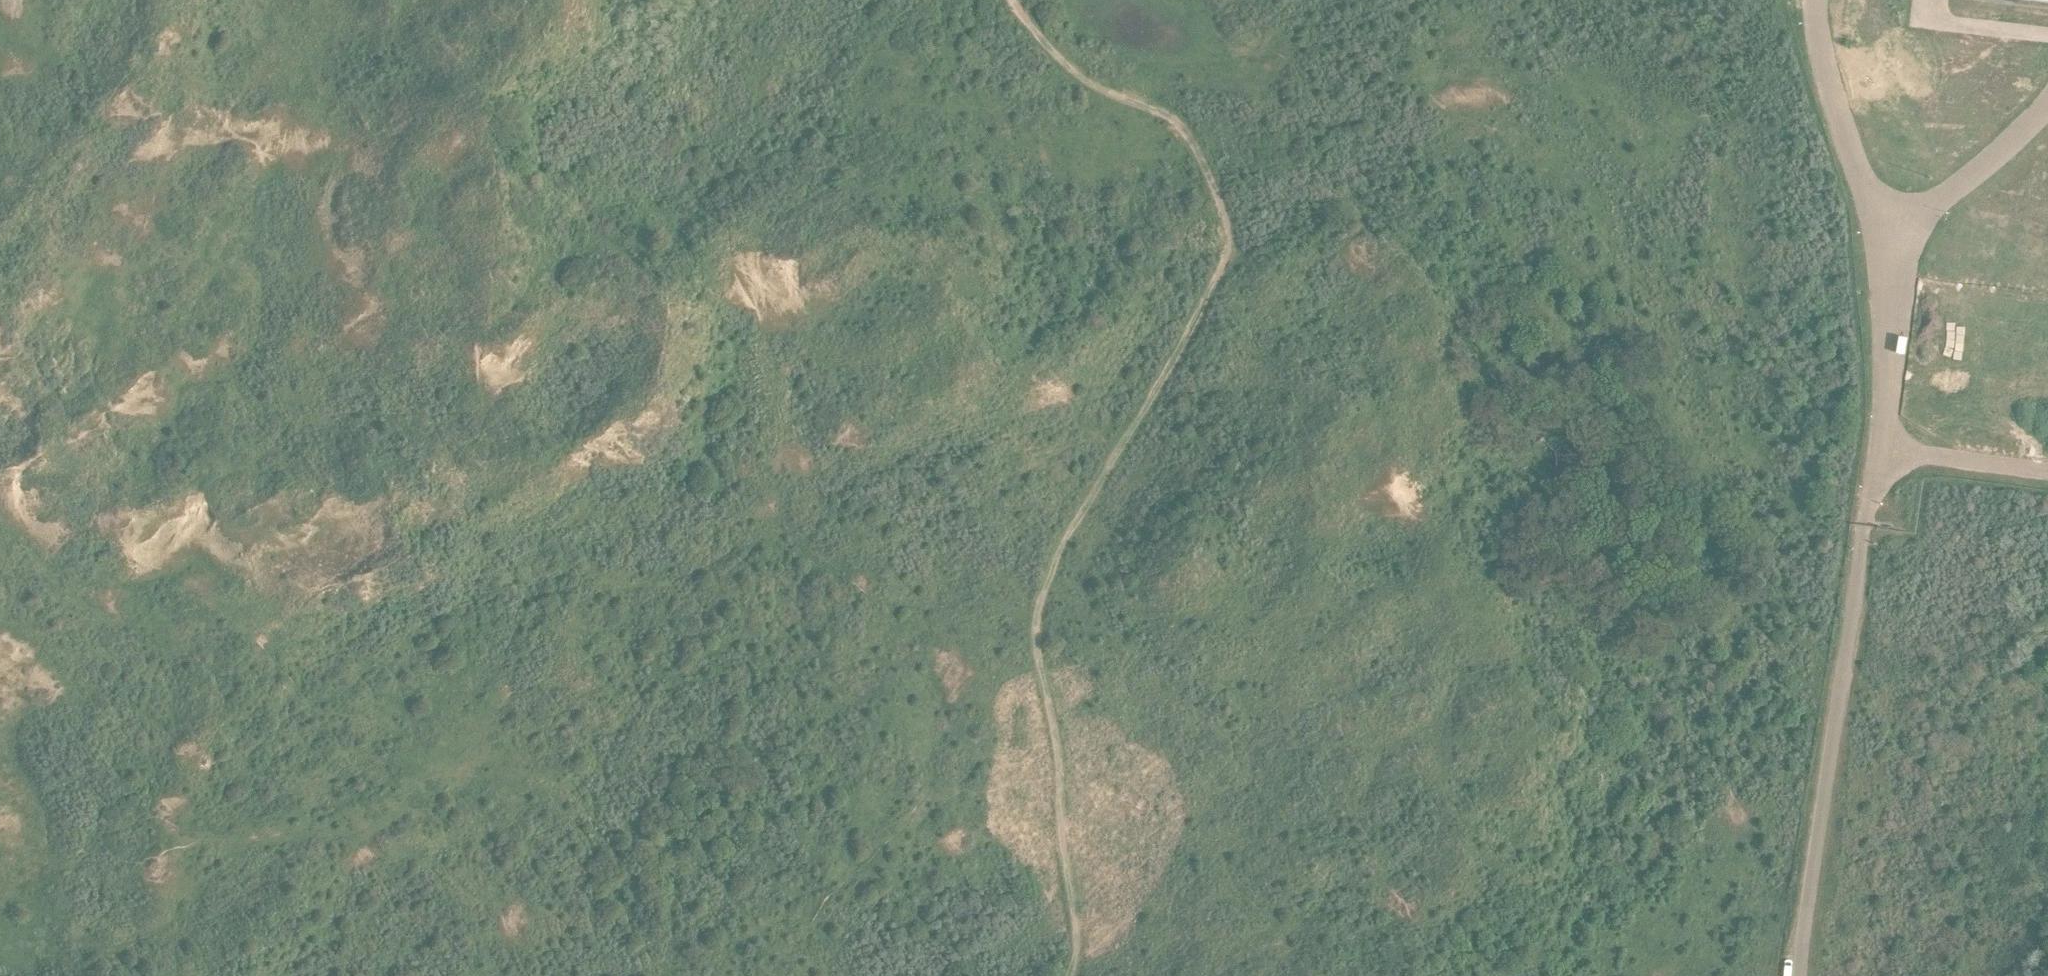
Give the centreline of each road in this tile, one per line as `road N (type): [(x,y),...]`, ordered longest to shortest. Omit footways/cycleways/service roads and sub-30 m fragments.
road 1 (unclassified): [(1800,975),(1882,454)]
road 2 (unclassified): [(1883,238),(1823,66),(1817,0)]
road 3 (unclassified): [(1882,454),(1883,238)]
road 4 (unclassified): [(1883,238),(1967,186),(2047,109)]
road 5 (unclassified): [(1882,454),(2047,474)]

